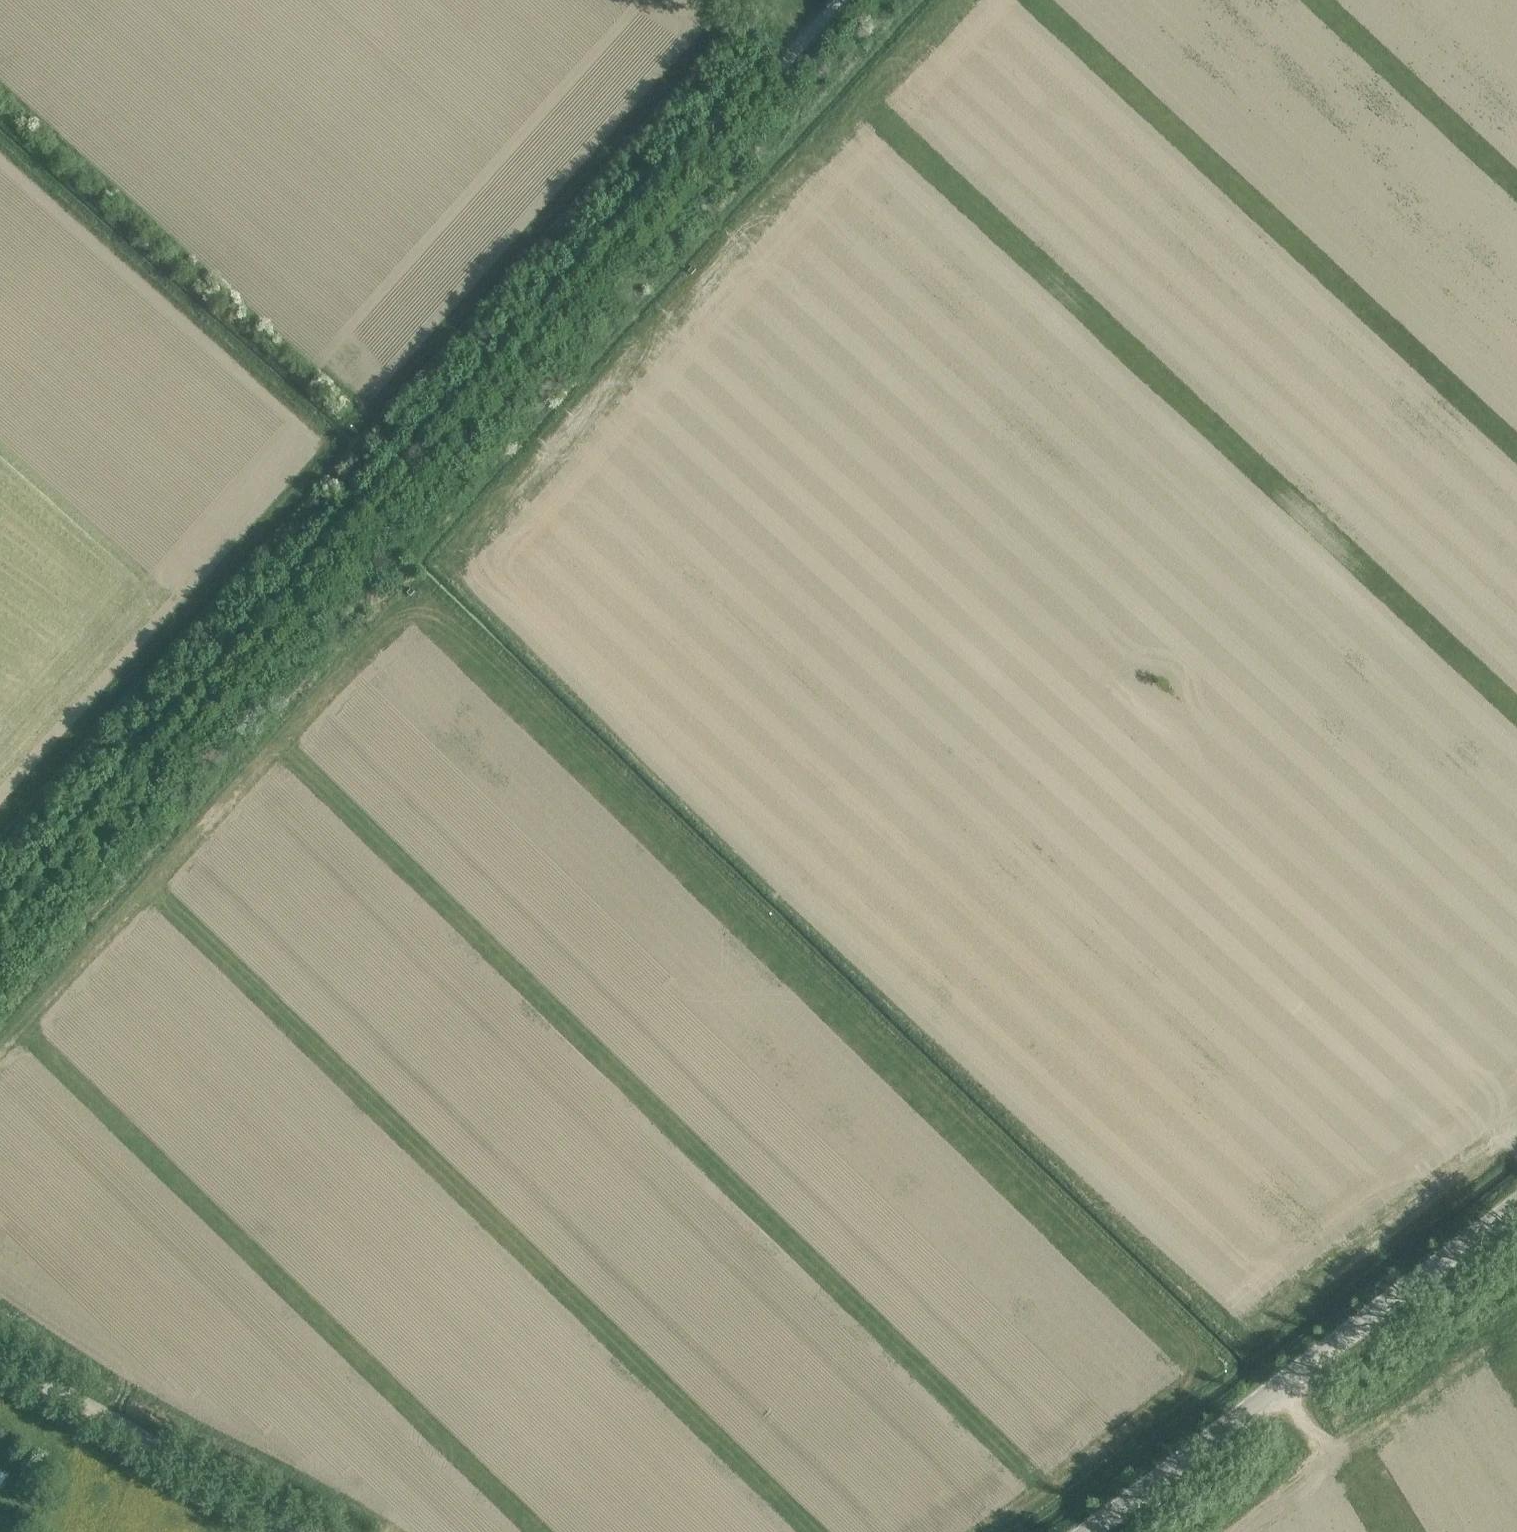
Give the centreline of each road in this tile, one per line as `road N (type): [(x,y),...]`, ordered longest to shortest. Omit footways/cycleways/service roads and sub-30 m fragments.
road 1 (tertiary): [(1068,1531),(1516,1197)]
road 2 (tertiary): [(307,1531),(0,1357)]

